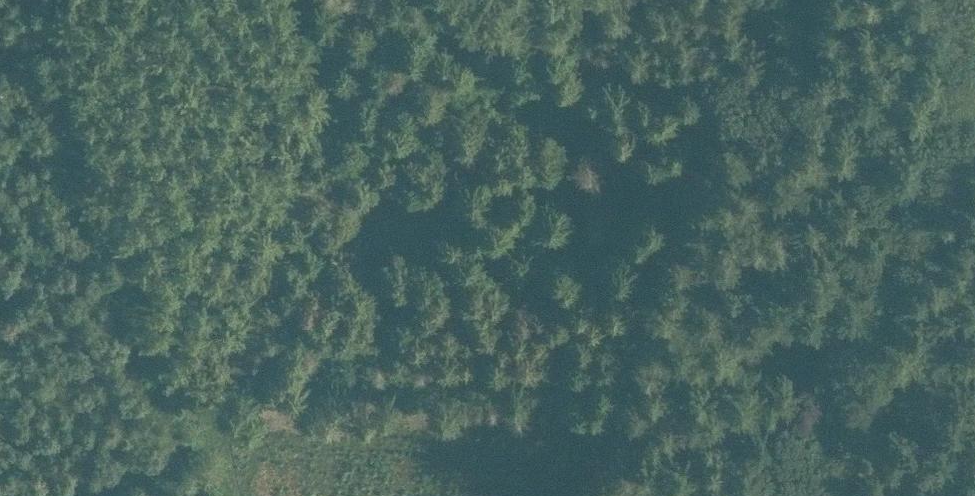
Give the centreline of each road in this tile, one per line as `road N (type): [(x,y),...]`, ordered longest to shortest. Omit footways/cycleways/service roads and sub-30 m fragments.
road 1 (track): [(946,0),(798,495)]

